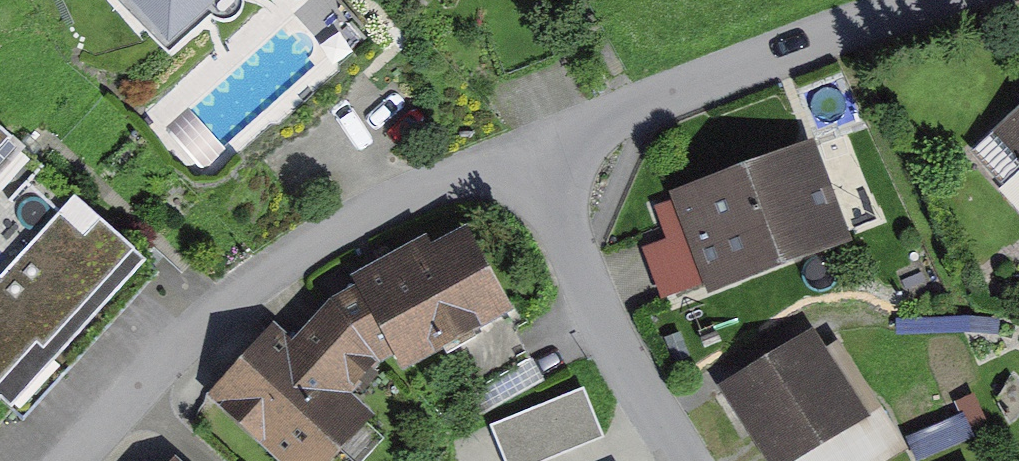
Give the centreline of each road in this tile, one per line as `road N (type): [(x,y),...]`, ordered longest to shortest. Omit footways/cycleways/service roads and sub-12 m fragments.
road 1 (residential): [(74,460),(177,346),(341,232),(514,158)]
road 2 (residential): [(514,158),(959,0)]
road 3 (residential): [(691,460),(514,158)]

